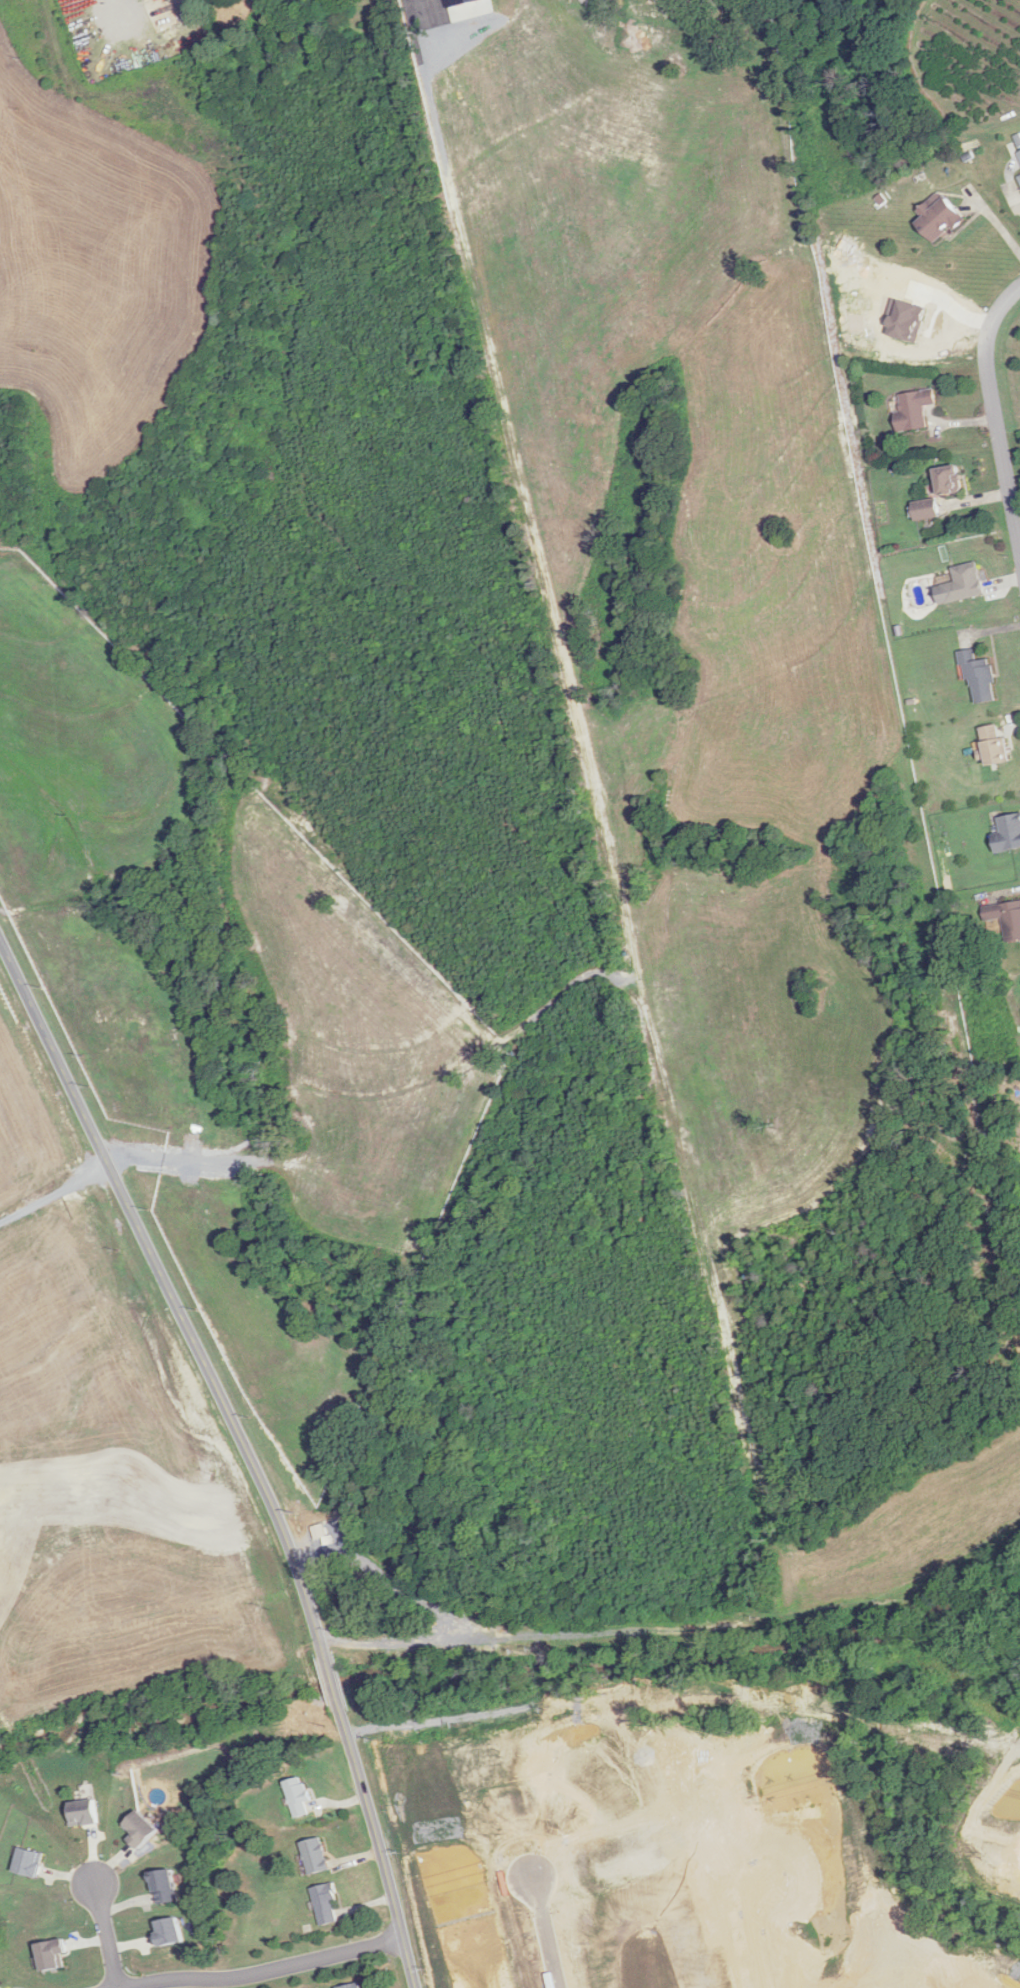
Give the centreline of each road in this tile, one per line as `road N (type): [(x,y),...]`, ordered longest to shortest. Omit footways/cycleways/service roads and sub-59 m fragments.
road 1 (residential): [(416,1987),(306,1587),(276,1507),(0,946)]
road 2 (residential): [(404,1938),(263,1974),(120,1987)]
road 3 (residential): [(1019,286),(995,314),(985,358),(1019,553)]

